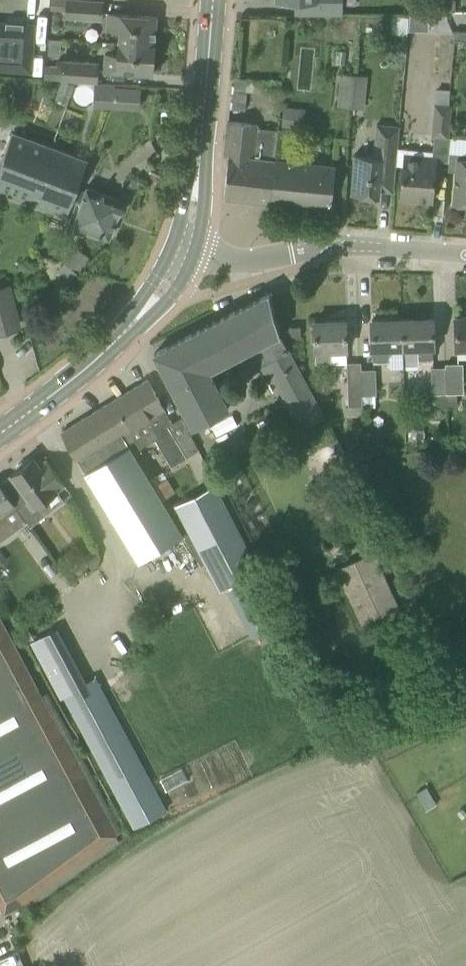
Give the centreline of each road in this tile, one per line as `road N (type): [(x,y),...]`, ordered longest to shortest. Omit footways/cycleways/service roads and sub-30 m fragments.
road 1 (residential): [(465,255),(324,242),(235,249),(177,241)]
road 2 (secondary): [(0,432),(103,350),(177,241)]
road 3 (secondary): [(177,241),(194,188),(210,0)]

